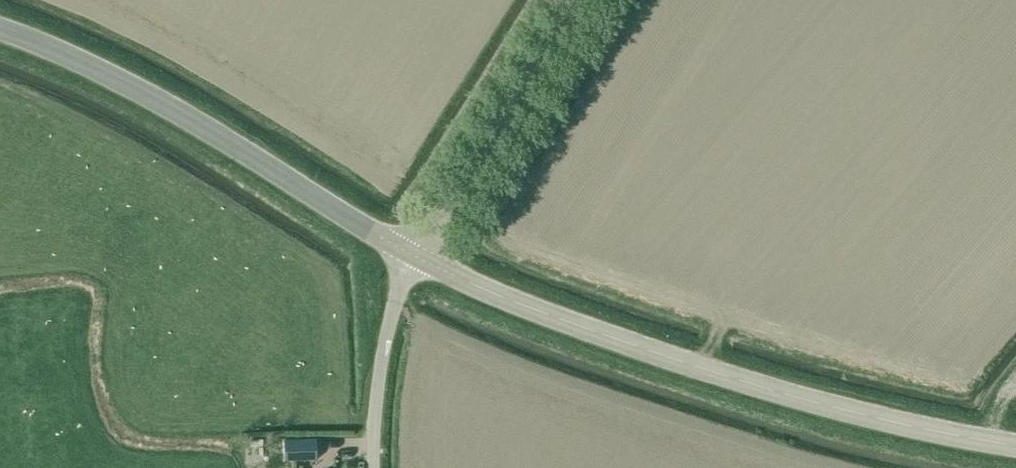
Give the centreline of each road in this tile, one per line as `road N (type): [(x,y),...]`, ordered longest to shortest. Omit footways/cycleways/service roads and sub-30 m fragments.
road 1 (secondary): [(1015,450),(813,405),(605,339),(416,258)]
road 2 (secondary): [(0,30),(167,107),(416,258)]
road 3 (unclassified): [(416,258),(575,0)]
road 4 (unclassified): [(372,467),(387,327),(416,258)]

